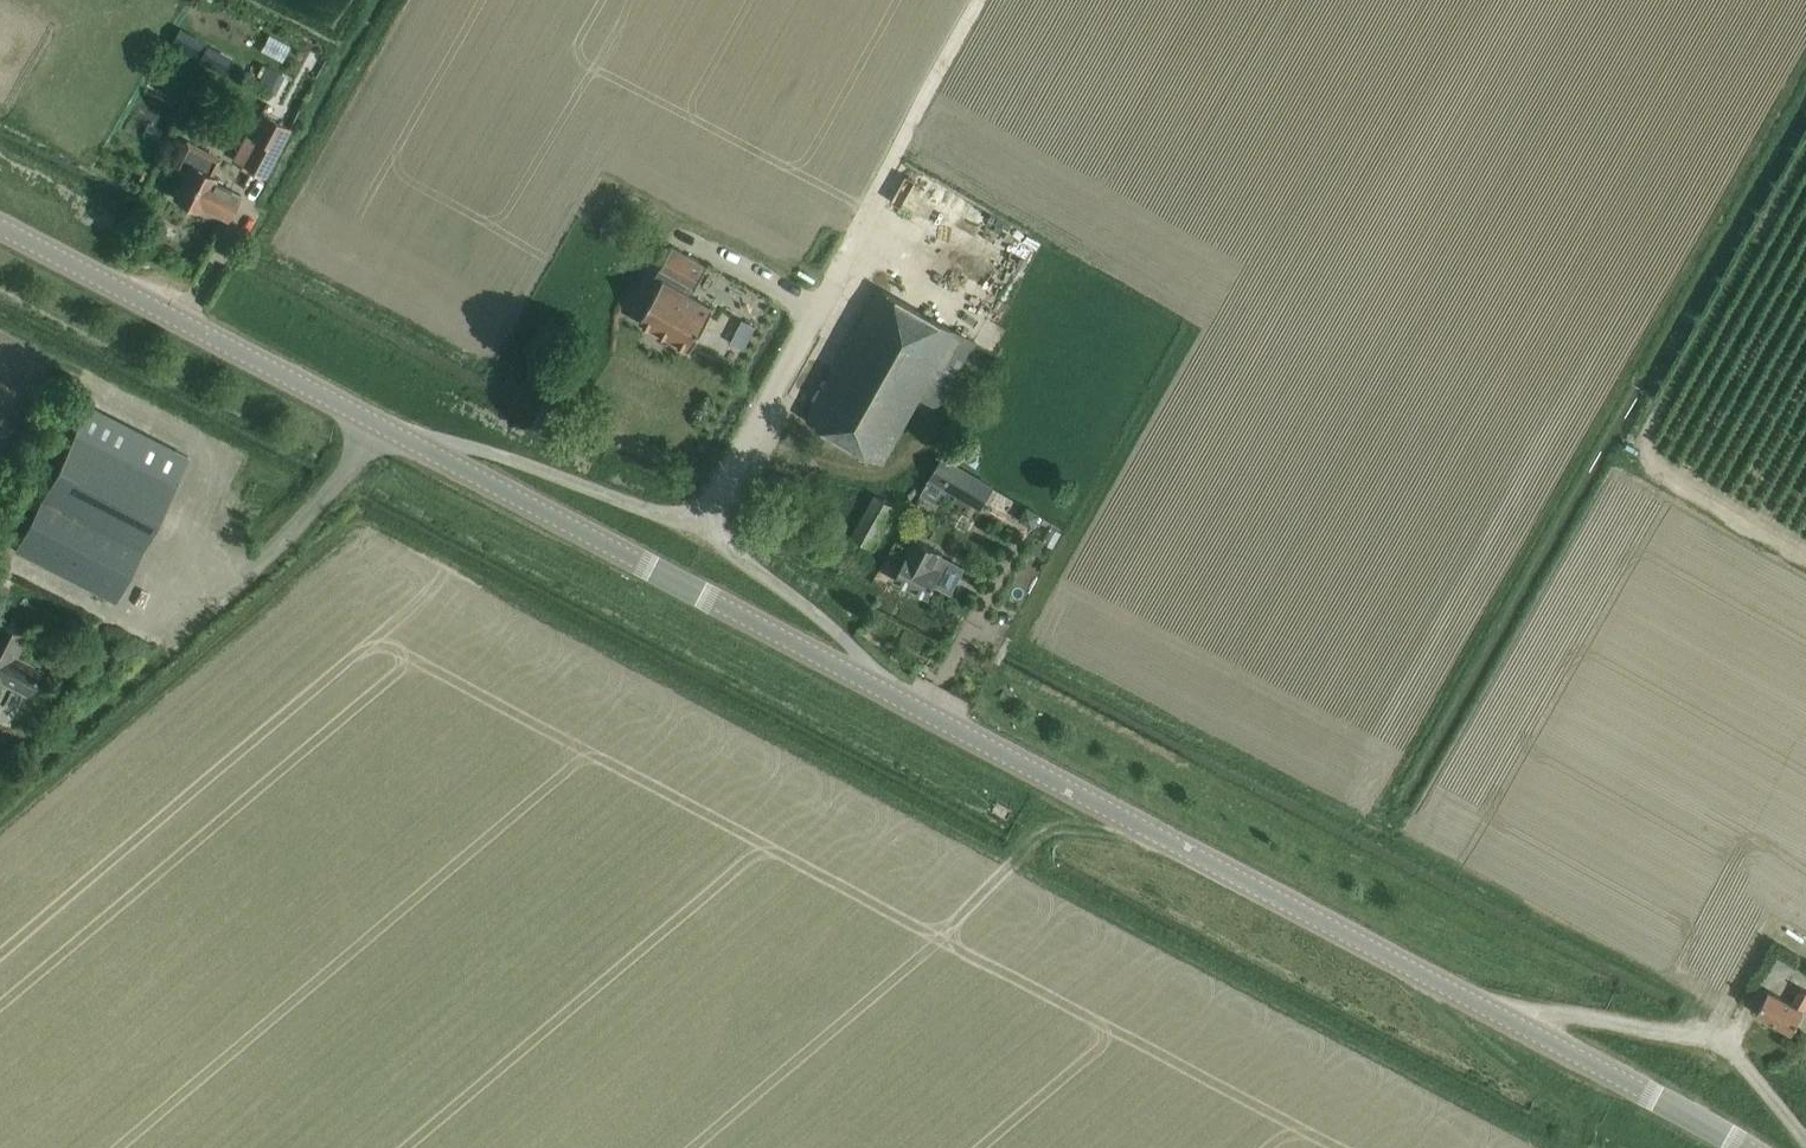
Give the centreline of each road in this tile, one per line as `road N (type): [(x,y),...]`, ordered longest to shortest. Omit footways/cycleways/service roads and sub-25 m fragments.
road 1 (secondary): [(1734,1147),(418,442),(0,228)]

